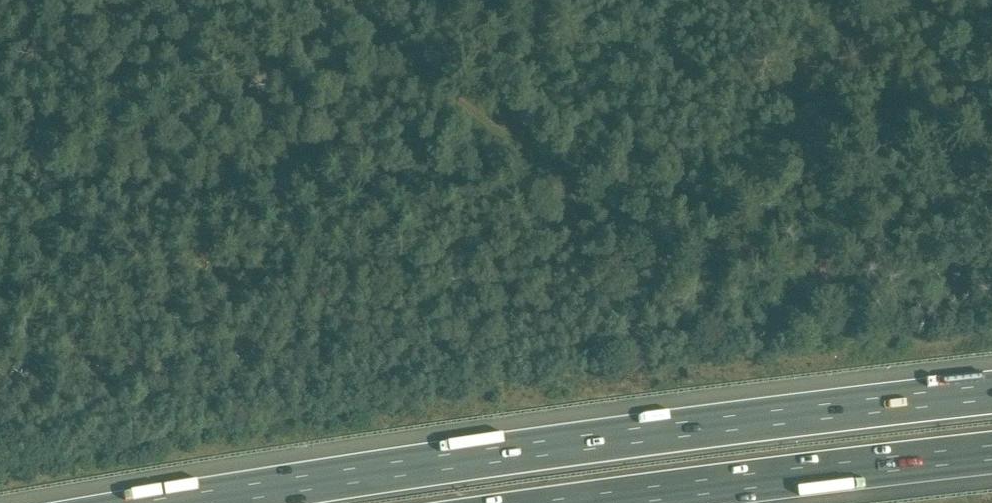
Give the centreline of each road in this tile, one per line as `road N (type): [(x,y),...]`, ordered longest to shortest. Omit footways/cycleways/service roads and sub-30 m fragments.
road 1 (motorway): [(991,395),(184,502)]
road 2 (track): [(667,0),(674,66),(711,173),(719,245),(717,268),(705,280),(505,136),(337,0)]
road 3 (motorway): [(592,502),(991,454)]

